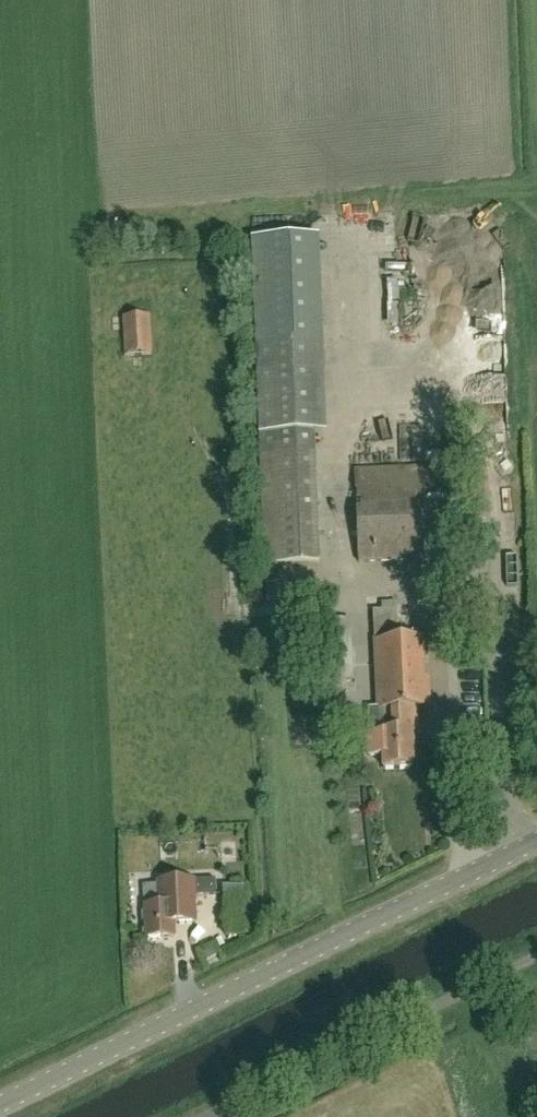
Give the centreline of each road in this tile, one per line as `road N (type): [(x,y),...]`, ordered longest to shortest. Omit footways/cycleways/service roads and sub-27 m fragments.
road 1 (unclassified): [(0,1106),(536,841)]
road 2 (unclassified): [(212,1116),(536,957)]

